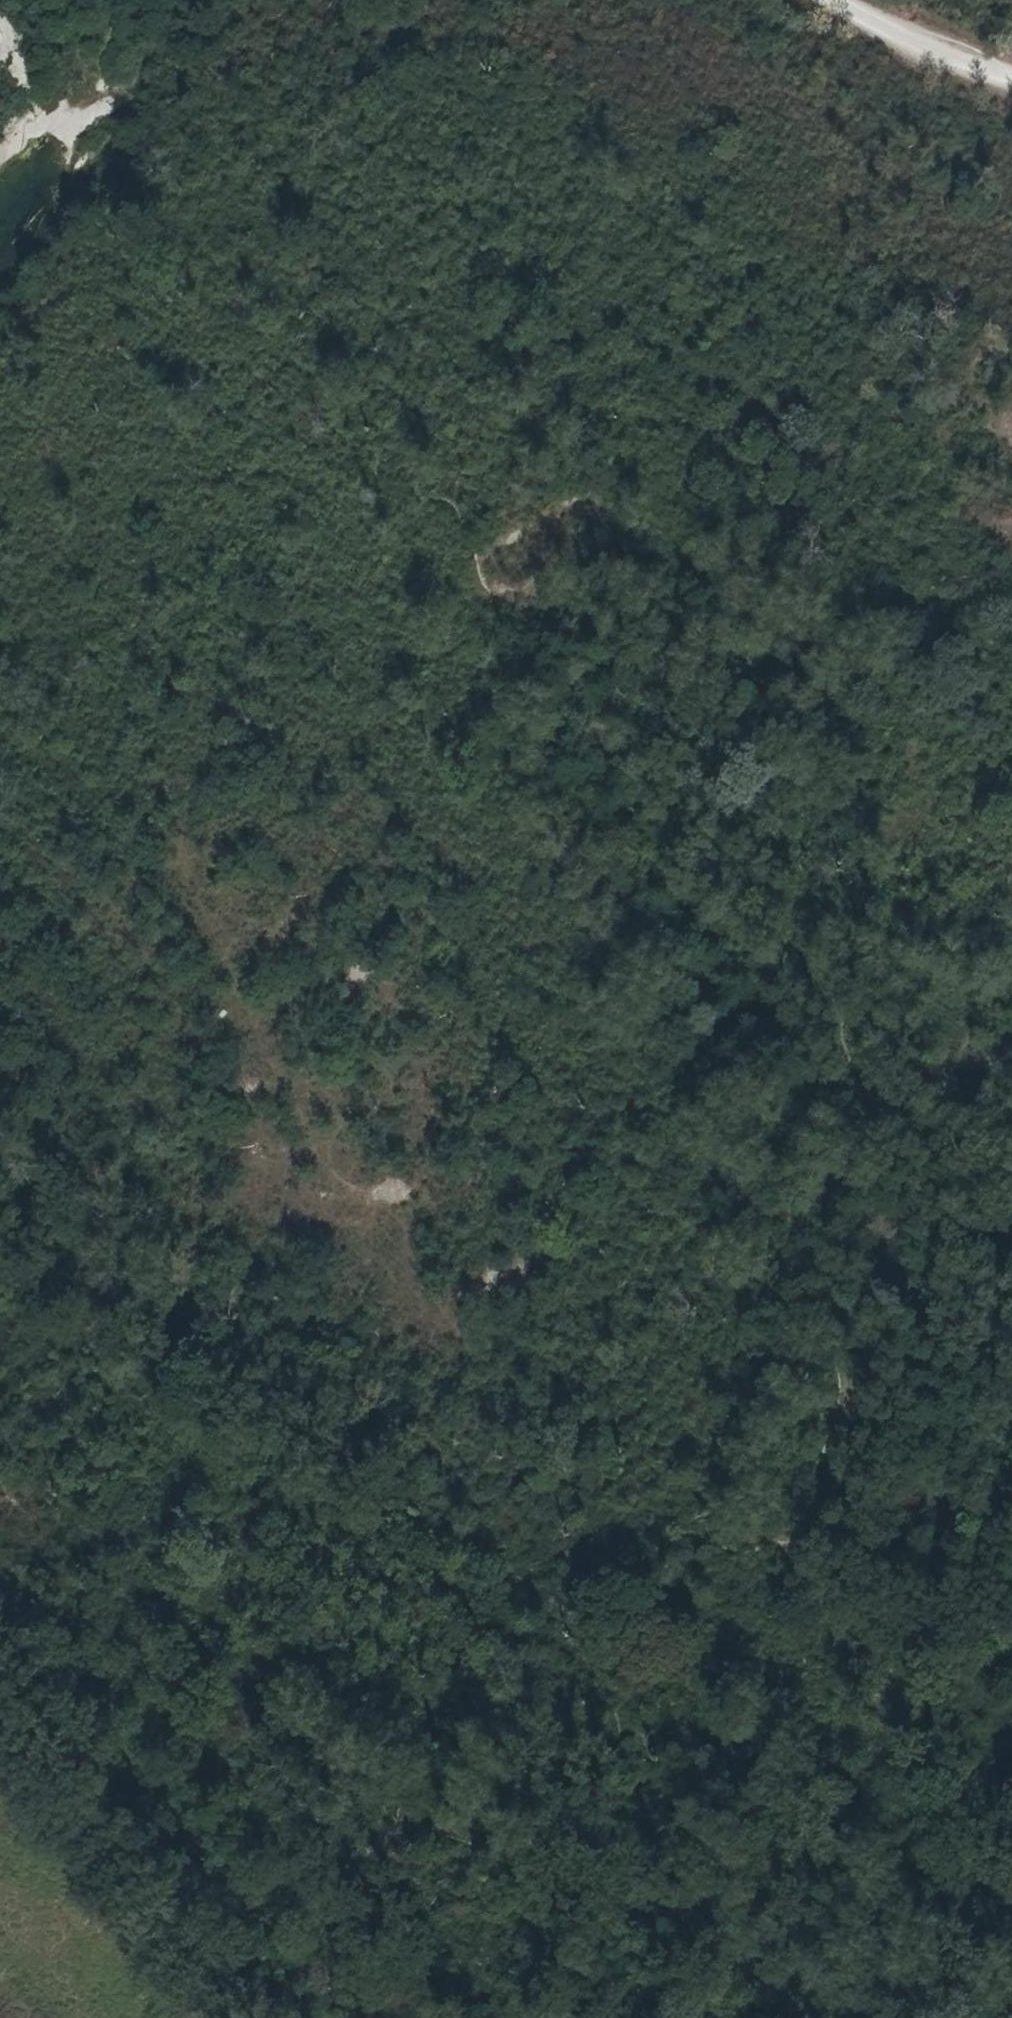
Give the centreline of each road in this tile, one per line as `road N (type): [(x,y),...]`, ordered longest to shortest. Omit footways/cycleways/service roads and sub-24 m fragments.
road 1 (track): [(1011,82),(948,62),(831,0)]

